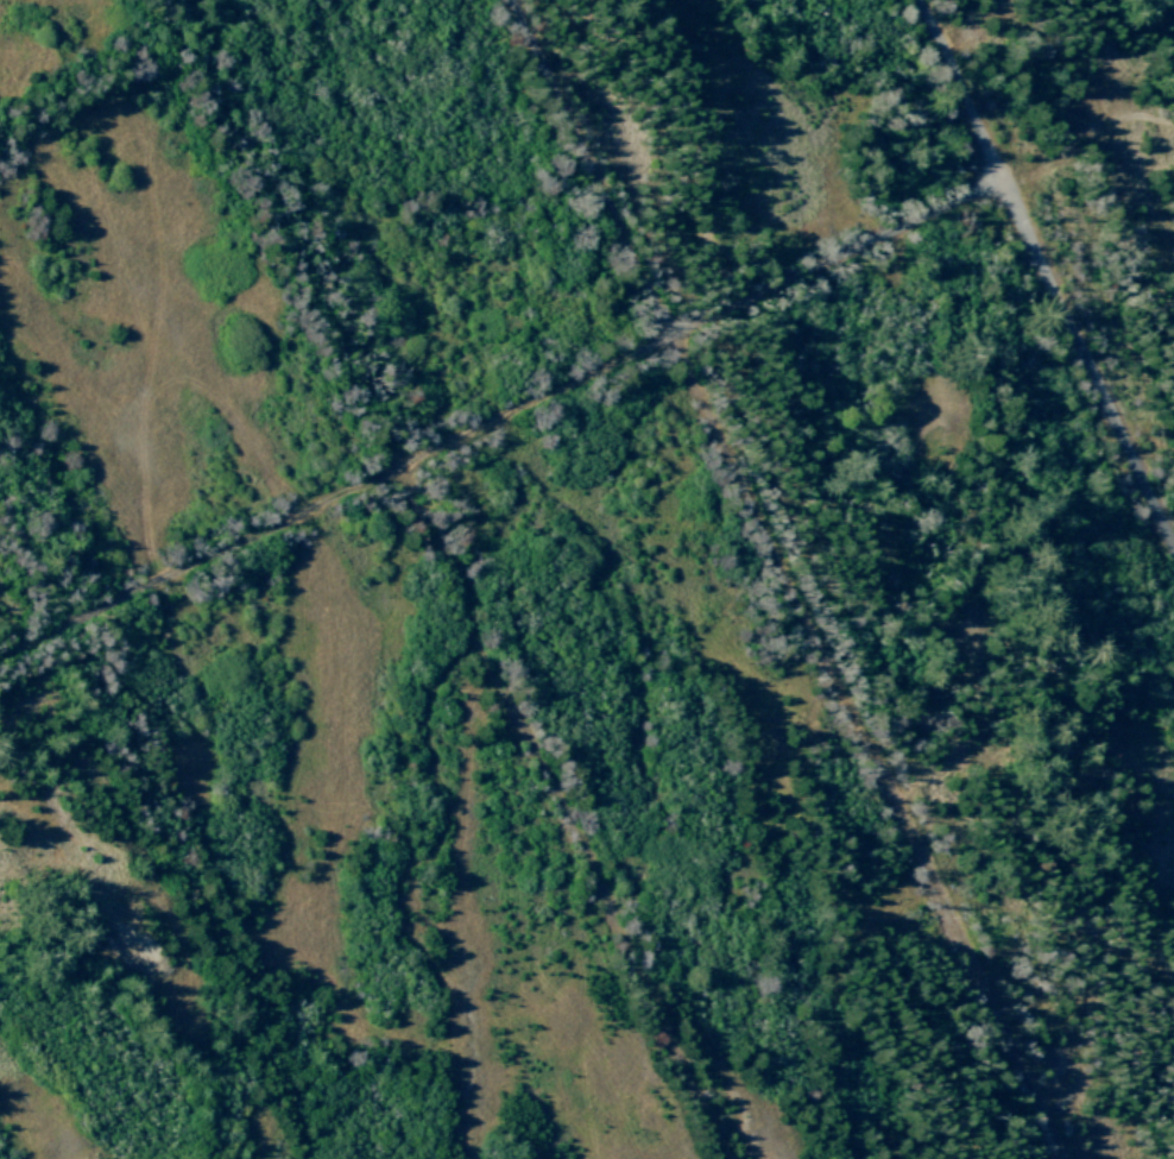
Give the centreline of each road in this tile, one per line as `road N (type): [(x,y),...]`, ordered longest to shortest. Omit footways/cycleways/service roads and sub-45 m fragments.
road 1 (residential): [(729,1158),(176,0)]
road 2 (residential): [(1061,1158),(515,0)]
road 3 (residential): [(0,665),(1005,184)]
road 4 (residential): [(322,1158),(0,481)]
road 5 (residential): [(1173,539),(919,0)]

